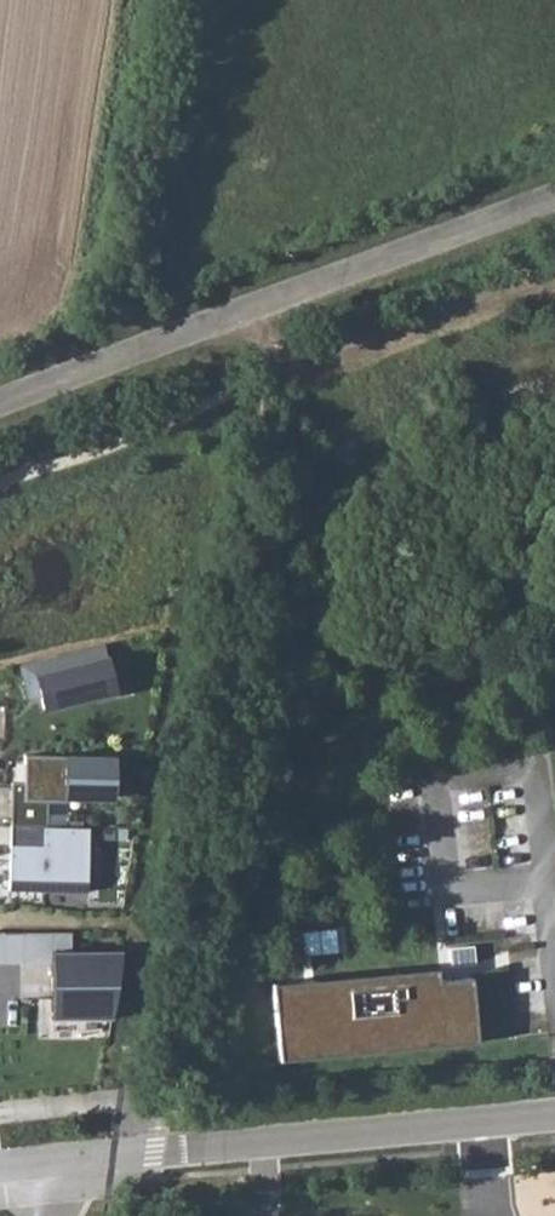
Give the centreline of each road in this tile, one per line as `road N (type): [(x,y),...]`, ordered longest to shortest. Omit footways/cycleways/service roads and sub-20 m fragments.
road 1 (track): [(154,1151),(159,1038),(261,433),(267,303)]
road 2 (unclassified): [(554,197),(0,402)]
road 3 (residential): [(554,1120),(219,1144),(54,1166)]

